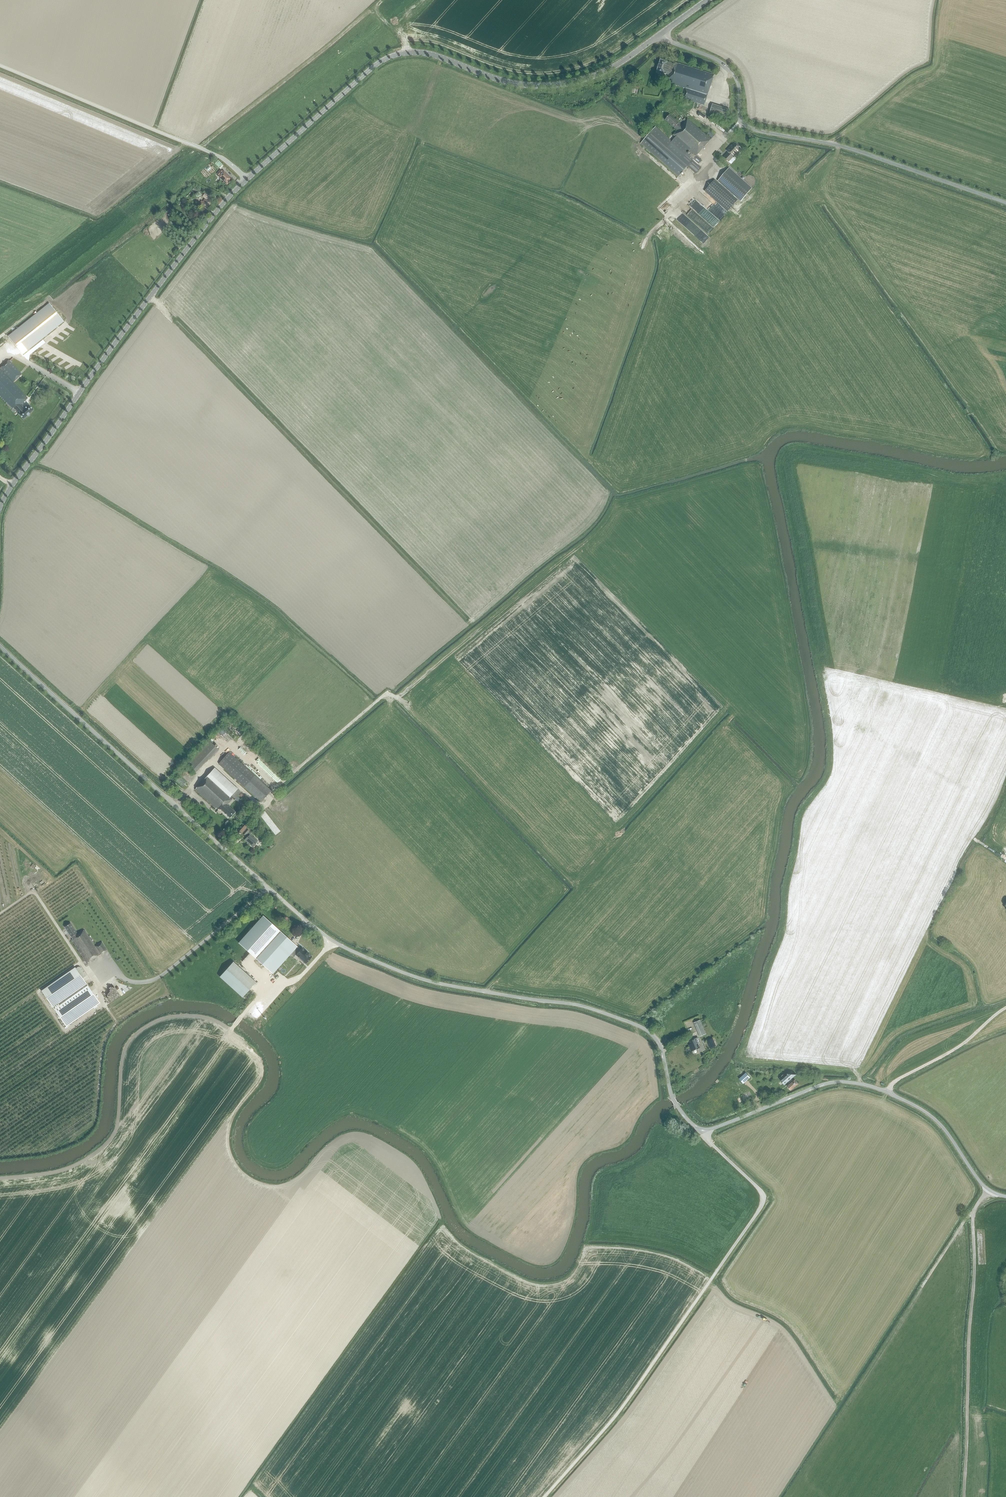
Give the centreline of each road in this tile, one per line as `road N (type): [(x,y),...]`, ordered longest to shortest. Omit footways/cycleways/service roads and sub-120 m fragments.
road 1 (unclassified): [(1005,1196),(981,1183),(939,1124),(888,1092),(827,1083),(703,1130),(677,1107),(660,1046),(637,1025),(568,1003),(415,977),(348,950),(268,888),(0,645)]
road 2 (tertiary): [(0,507),(220,207),(375,65),(429,53),(508,82),(555,84),(608,70),(658,36)]
road 3 (tertiary): [(658,36),(728,68),(749,127),(846,147),(1005,203)]
road 4 (track): [(965,1496),(972,1221),(988,1190)]

